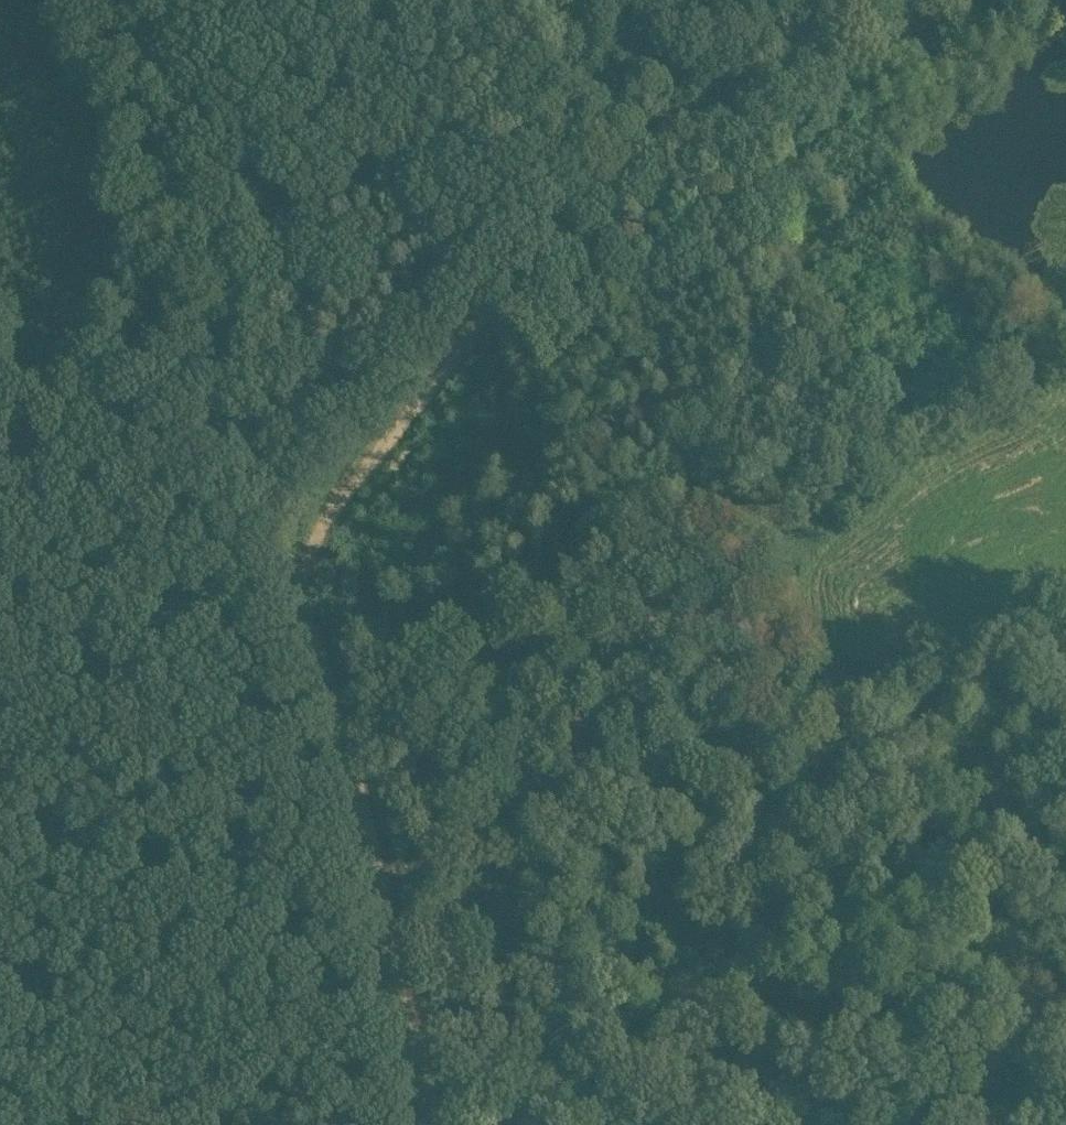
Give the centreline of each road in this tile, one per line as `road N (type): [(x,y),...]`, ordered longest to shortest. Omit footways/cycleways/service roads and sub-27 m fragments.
road 1 (track): [(436,1124),(376,833),(311,604),(315,542),(352,484),(601,193),(971,0)]

